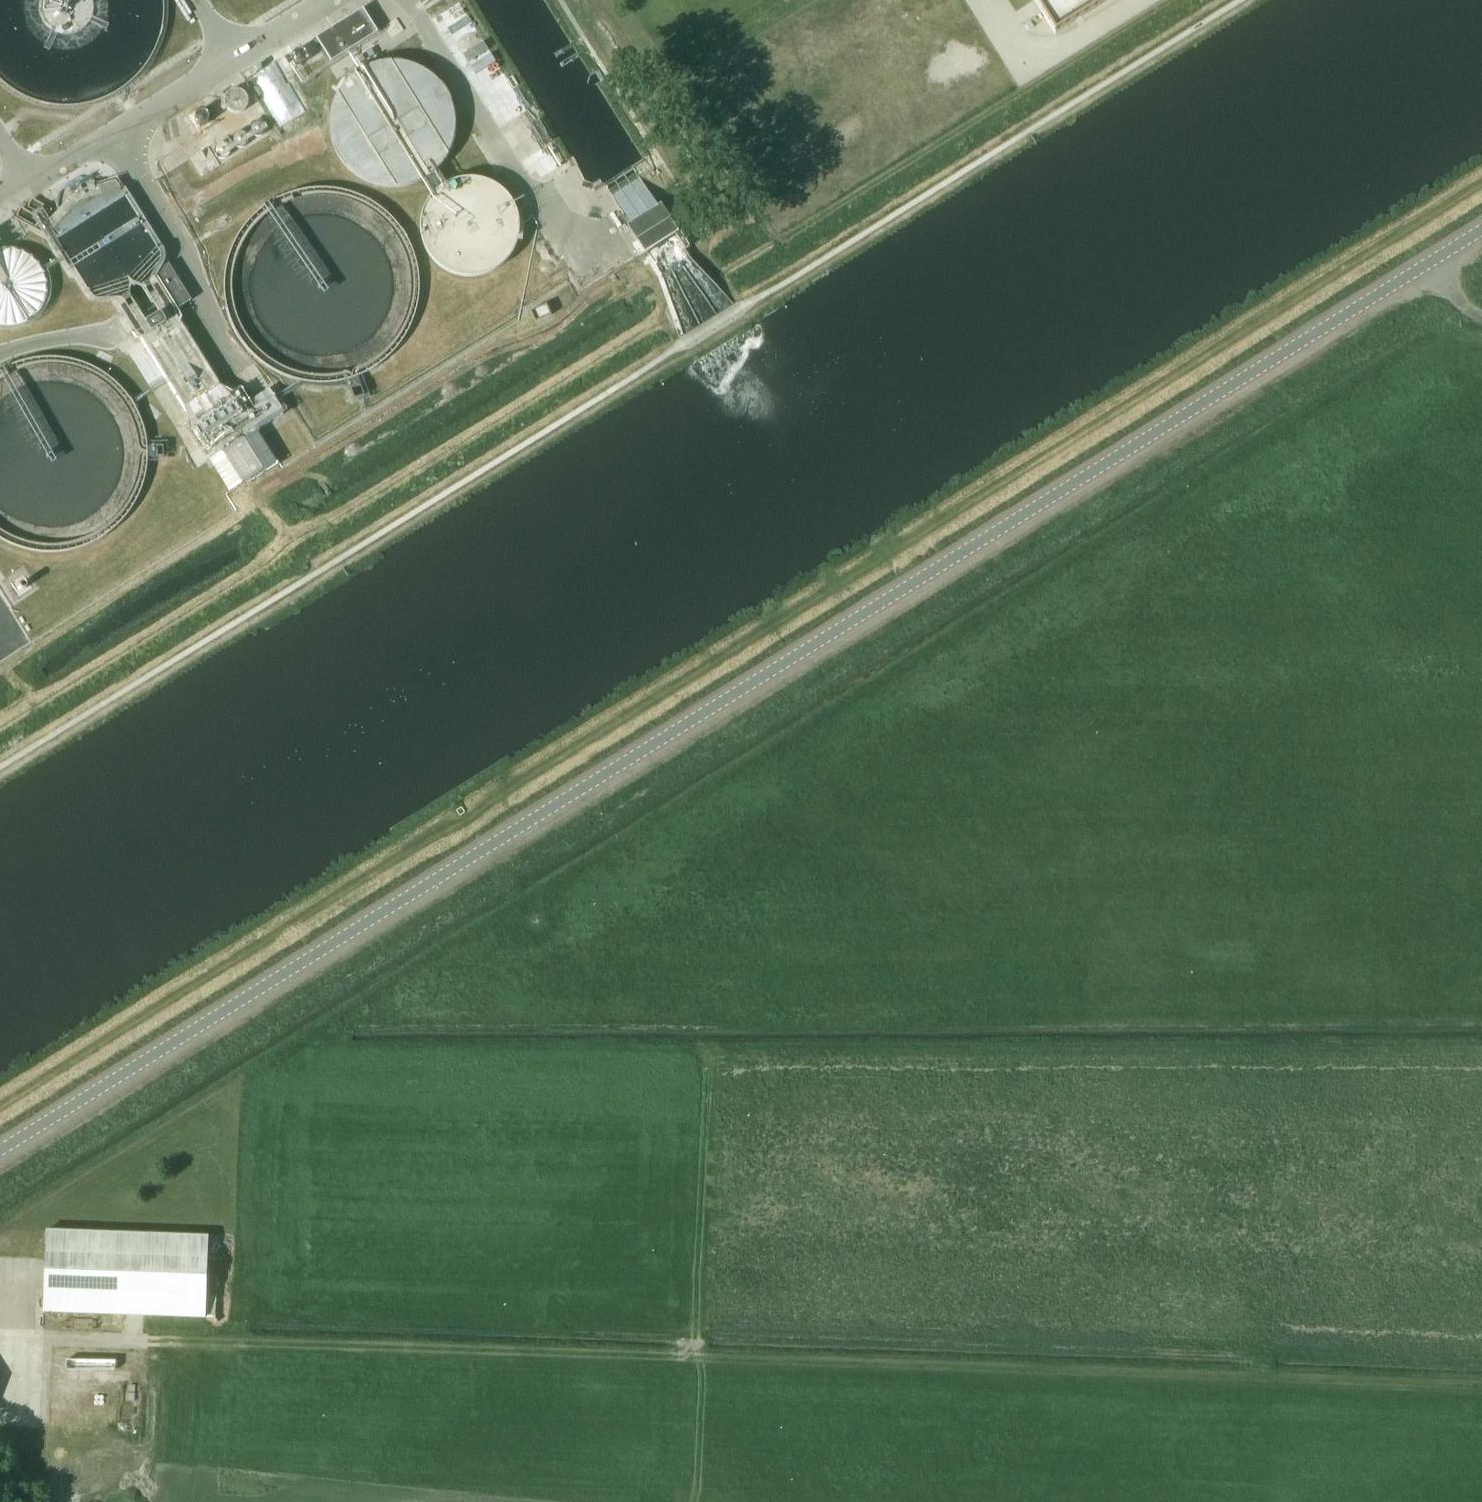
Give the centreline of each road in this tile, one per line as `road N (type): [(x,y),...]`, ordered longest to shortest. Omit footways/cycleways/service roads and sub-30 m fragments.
road 1 (tertiary): [(0,1147),(1481,231)]

